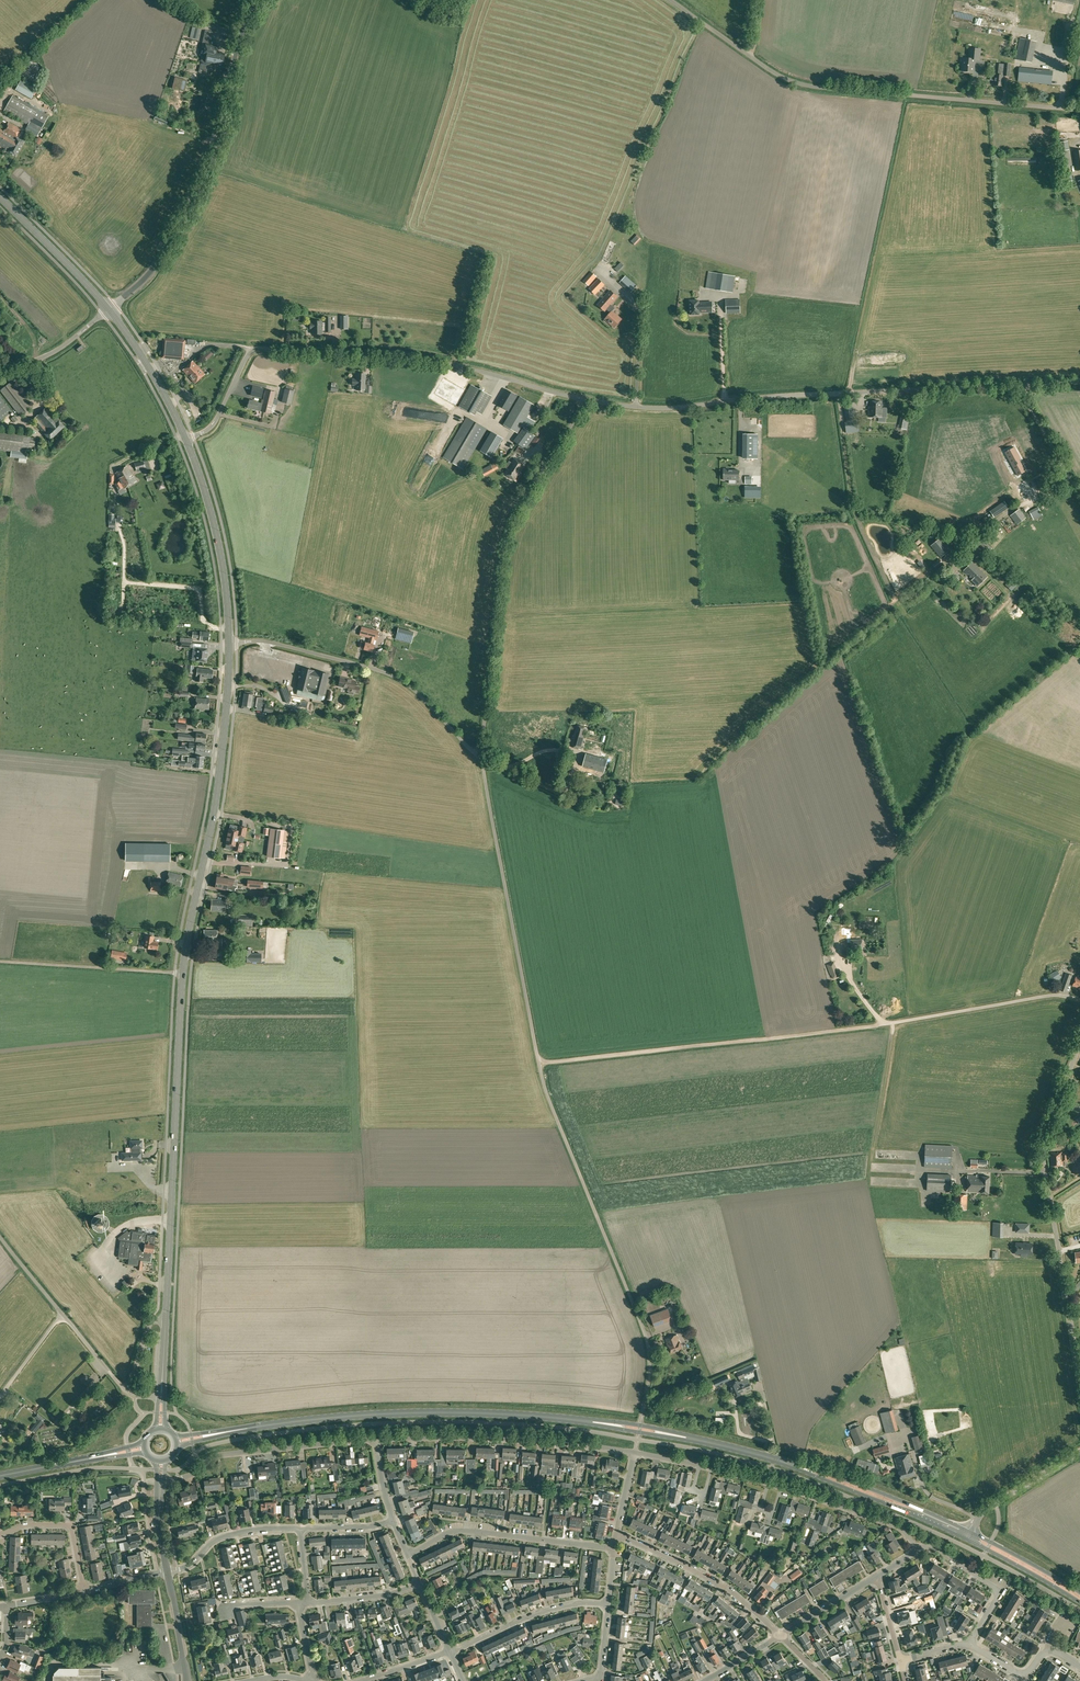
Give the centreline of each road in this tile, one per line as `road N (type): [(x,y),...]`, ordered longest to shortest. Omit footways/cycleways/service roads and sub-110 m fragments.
road 1 (unclassified): [(641,1418),(649,1351),(537,1076),(483,759)]
road 2 (secondary): [(166,1321),(183,973),(219,782),(229,645)]
road 3 (primary): [(774,1459),(639,1429),(505,1414),(351,1416),(177,1441)]
road 4 (unclassified): [(186,440),(209,430),(248,355),(264,350),(423,359),(595,401)]
road 5 (unclassified): [(1079,111),(792,82),(669,0)]
road 6 (unclassified): [(595,401),(664,409),(1020,385)]
road 7 (unclassified): [(483,759),(510,538),(595,401)]
road 8 (unclassified): [(109,309),(147,276),(195,200),(224,126),(241,37),(262,0)]
road 9 (track): [(535,1065),(879,1025)]
road 10 (unclassified): [(483,759),(419,695),(382,671),(277,644),(229,645)]
road 11 (unclassified): [(1067,1296),(1044,1145),(1079,1042)]
road 12 (residential): [(635,1452),(504,1439),(376,1439)]
road 13 (residential): [(376,1439),(217,1455),(193,1474),(161,1481)]
road 14 (residential): [(408,1556),(455,1532),(615,1548)]
road 15 (secondary): [(229,645),(219,548),(186,440)]
road 16 (primary): [(969,1531),(861,1484),(774,1459)]
road 17 (primary): [(774,1459),(964,1538)]
road 18 (unclassified): [(879,1025),(1049,995),(1079,1000)]
road 19 (residential): [(781,1636),(735,1594),(617,1534)]
road 20 (track): [(183,973),(0,961)]
road 21 (residential): [(450,1652),(540,1613),(608,1604)]
road 22 (residential): [(969,1644),(1001,1591),(934,1546),(916,1551)]
road 23 (unclassified): [(940,571),(988,527),(1069,481)]
road 24 (secondary): [(109,309),(0,198)]
road 25 (residential): [(916,1551),(893,1525),(782,1487)]
road 26 (secondary): [(186,440),(109,309)]
road 27 (primary): [(0,1476),(145,1447)]
road 28 (residential): [(167,1572),(224,1537),(300,1528)]
road 29 (residential): [(0,1535),(22,1525),(71,1526),(85,1592)]
road 30 (primary): [(964,1538),(1079,1602)]
road 31 (unclassified): [(0,367),(50,354),(109,309)]
road 32 (primary): [(1079,1592),(969,1531)]
road 33 (unclassified): [(978,1517),(1079,1451)]

